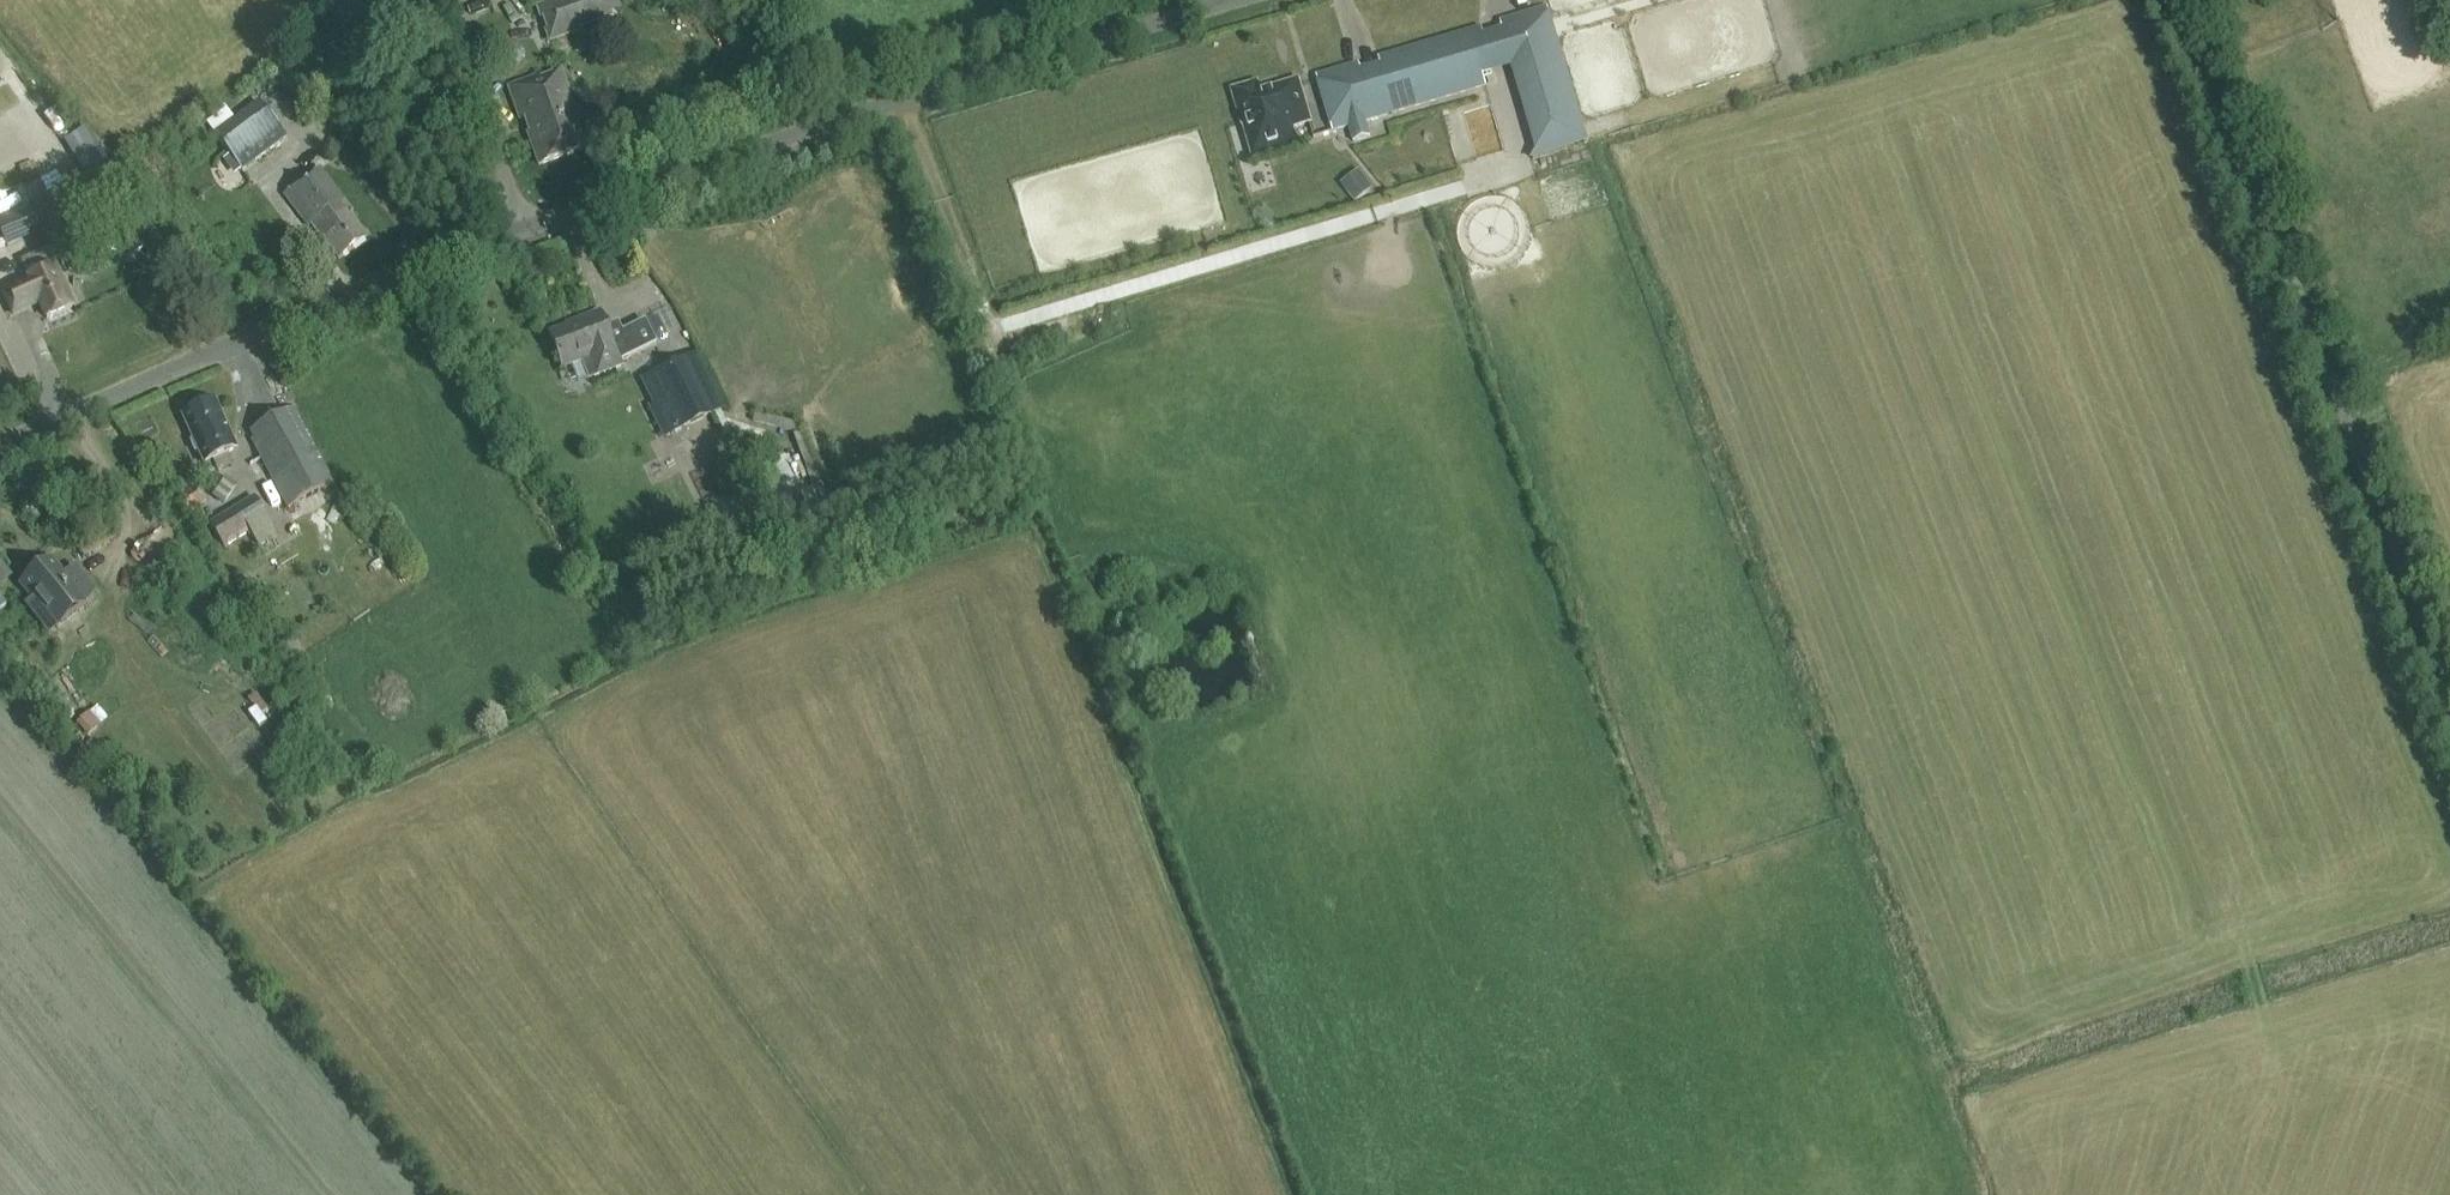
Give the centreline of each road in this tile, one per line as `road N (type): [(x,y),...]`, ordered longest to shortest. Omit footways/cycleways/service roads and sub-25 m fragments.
road 1 (unclassified): [(2449,683),(2185,0)]
road 2 (unclassified): [(523,228),(1196,0)]
road 3 (unclassified): [(0,451),(523,228)]
road 4 (unclassified): [(523,228),(453,0)]

